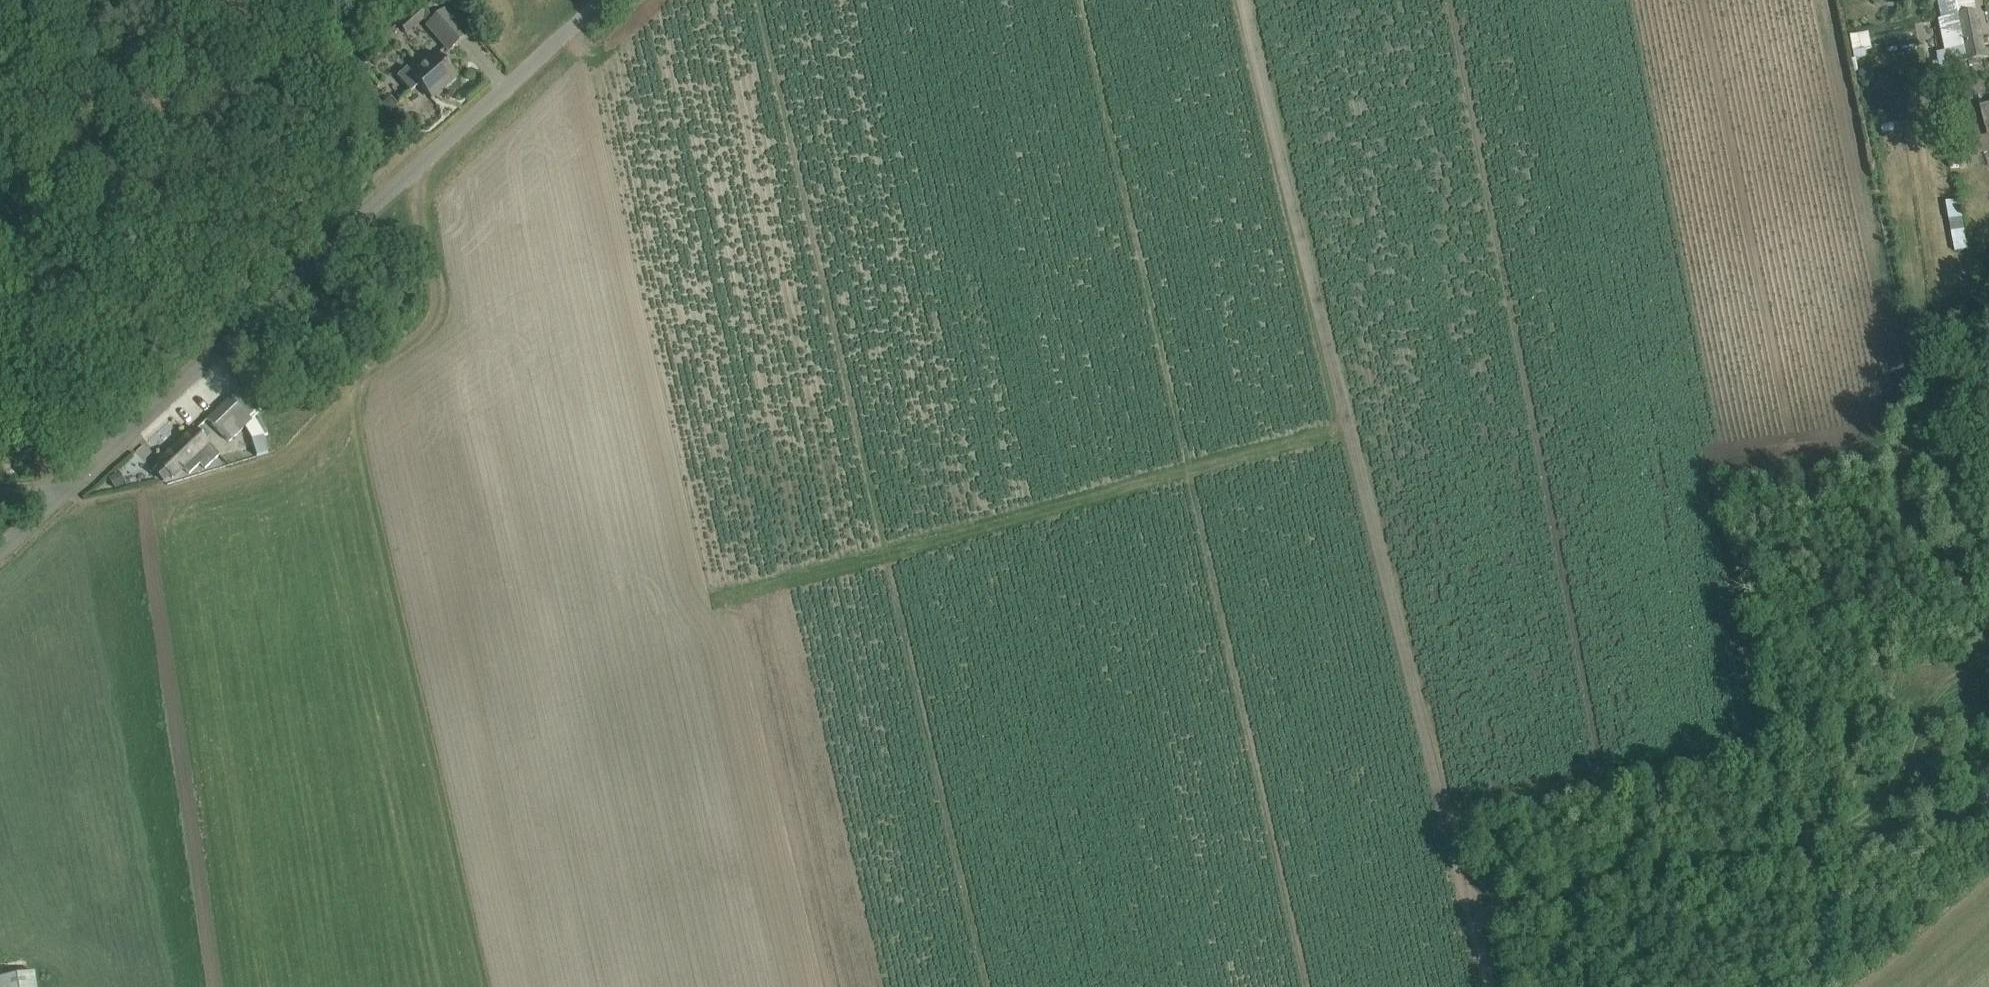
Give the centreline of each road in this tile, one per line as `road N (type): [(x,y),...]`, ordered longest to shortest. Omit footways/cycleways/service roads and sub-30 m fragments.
road 1 (track): [(1479,986),(1253,0)]
road 2 (unclassified): [(67,487),(599,0)]
road 3 (unclassified): [(1916,417),(1988,308)]

